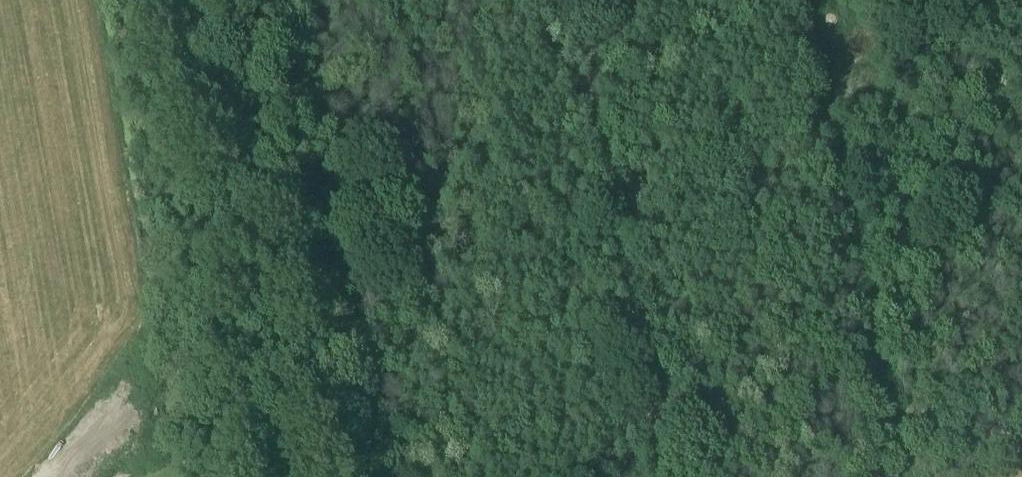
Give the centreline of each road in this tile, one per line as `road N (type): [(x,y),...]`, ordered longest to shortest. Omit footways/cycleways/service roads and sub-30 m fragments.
road 1 (track): [(910,476),(810,0)]
road 2 (track): [(661,476),(576,0)]
road 3 (track): [(371,476),(289,0)]

